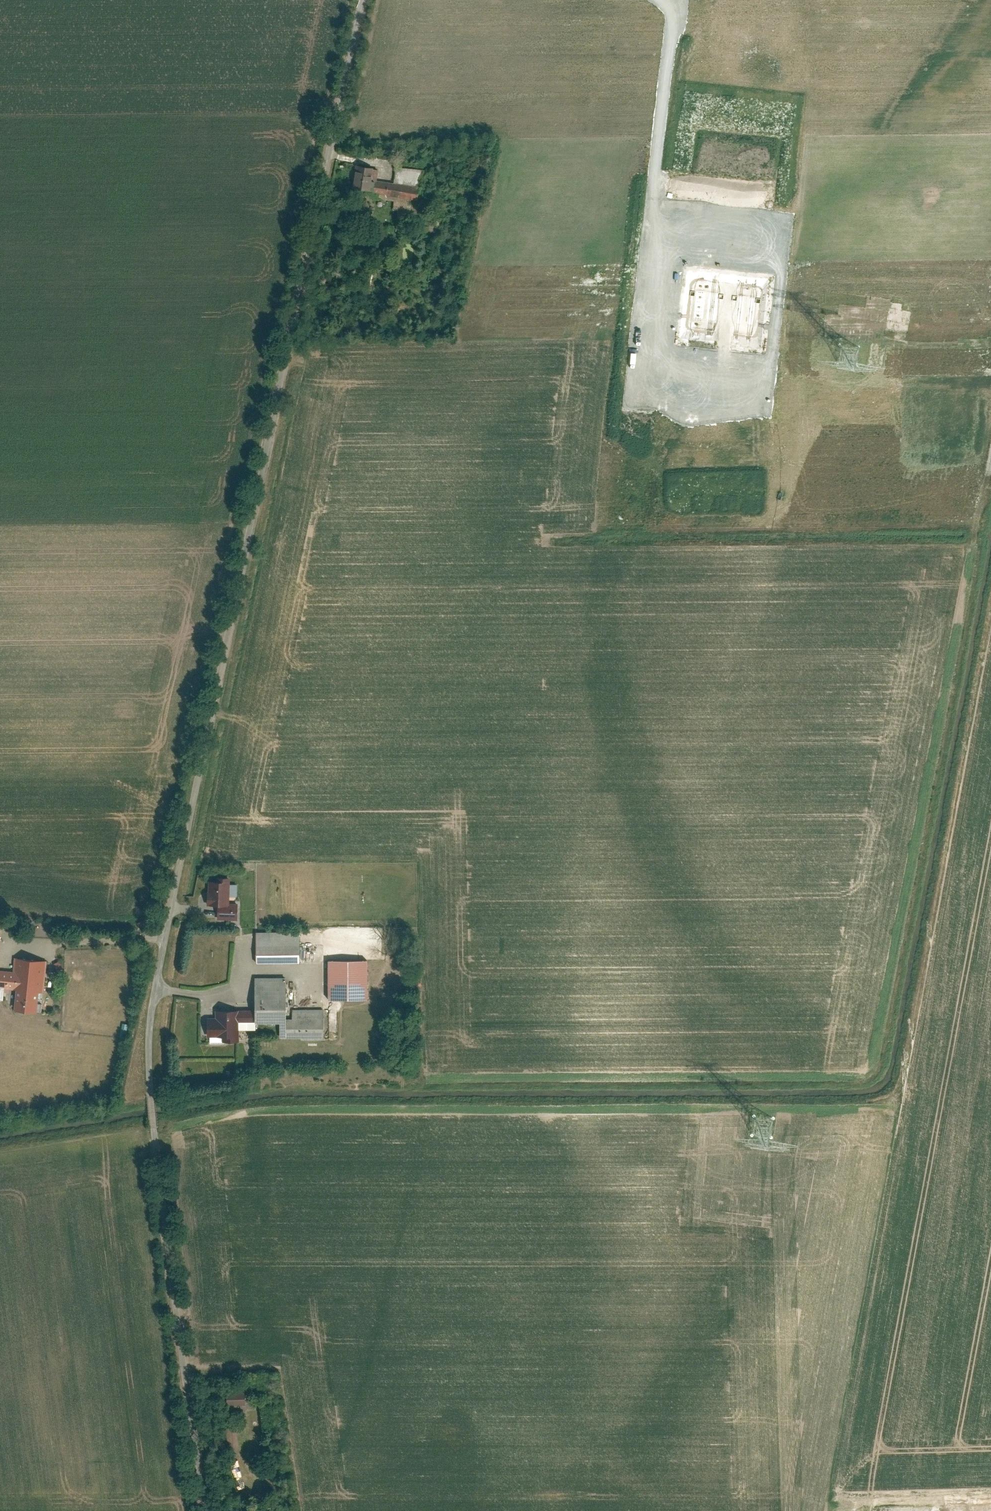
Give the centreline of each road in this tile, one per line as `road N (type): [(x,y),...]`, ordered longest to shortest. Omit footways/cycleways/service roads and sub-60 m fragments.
road 1 (unclassified): [(361,0),(151,1028),(155,1129),(206,1510)]

